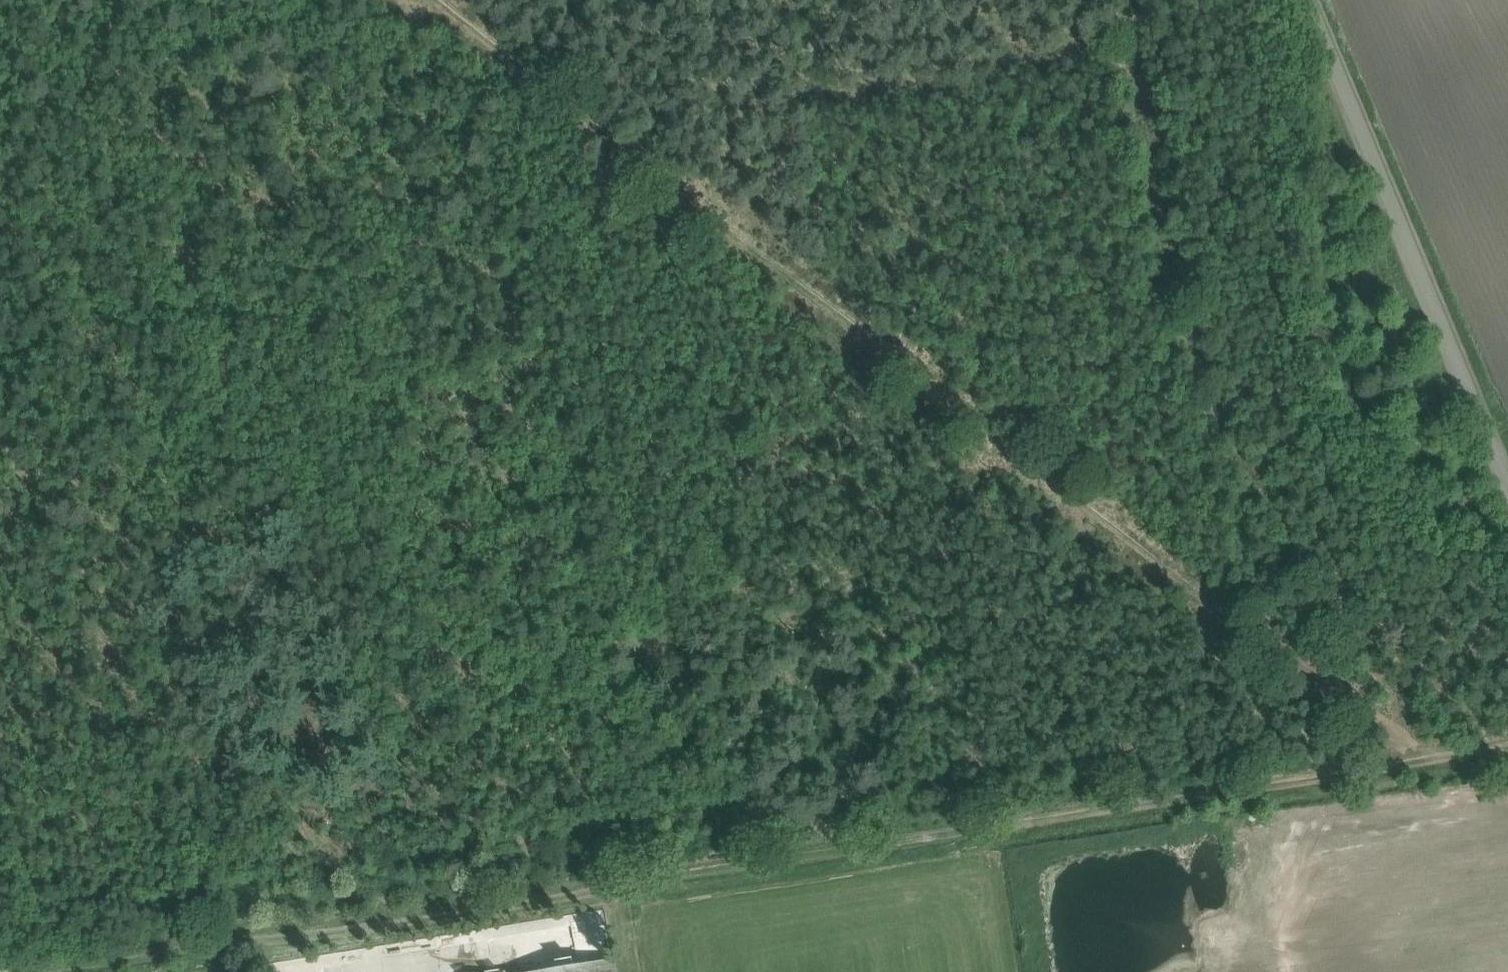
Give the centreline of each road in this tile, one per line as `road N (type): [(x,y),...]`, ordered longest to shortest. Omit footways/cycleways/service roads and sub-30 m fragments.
road 1 (track): [(1401,770),(72,971)]
road 2 (track): [(436,0),(1401,770)]
road 3 (unclassified): [(1507,479),(1311,0)]

